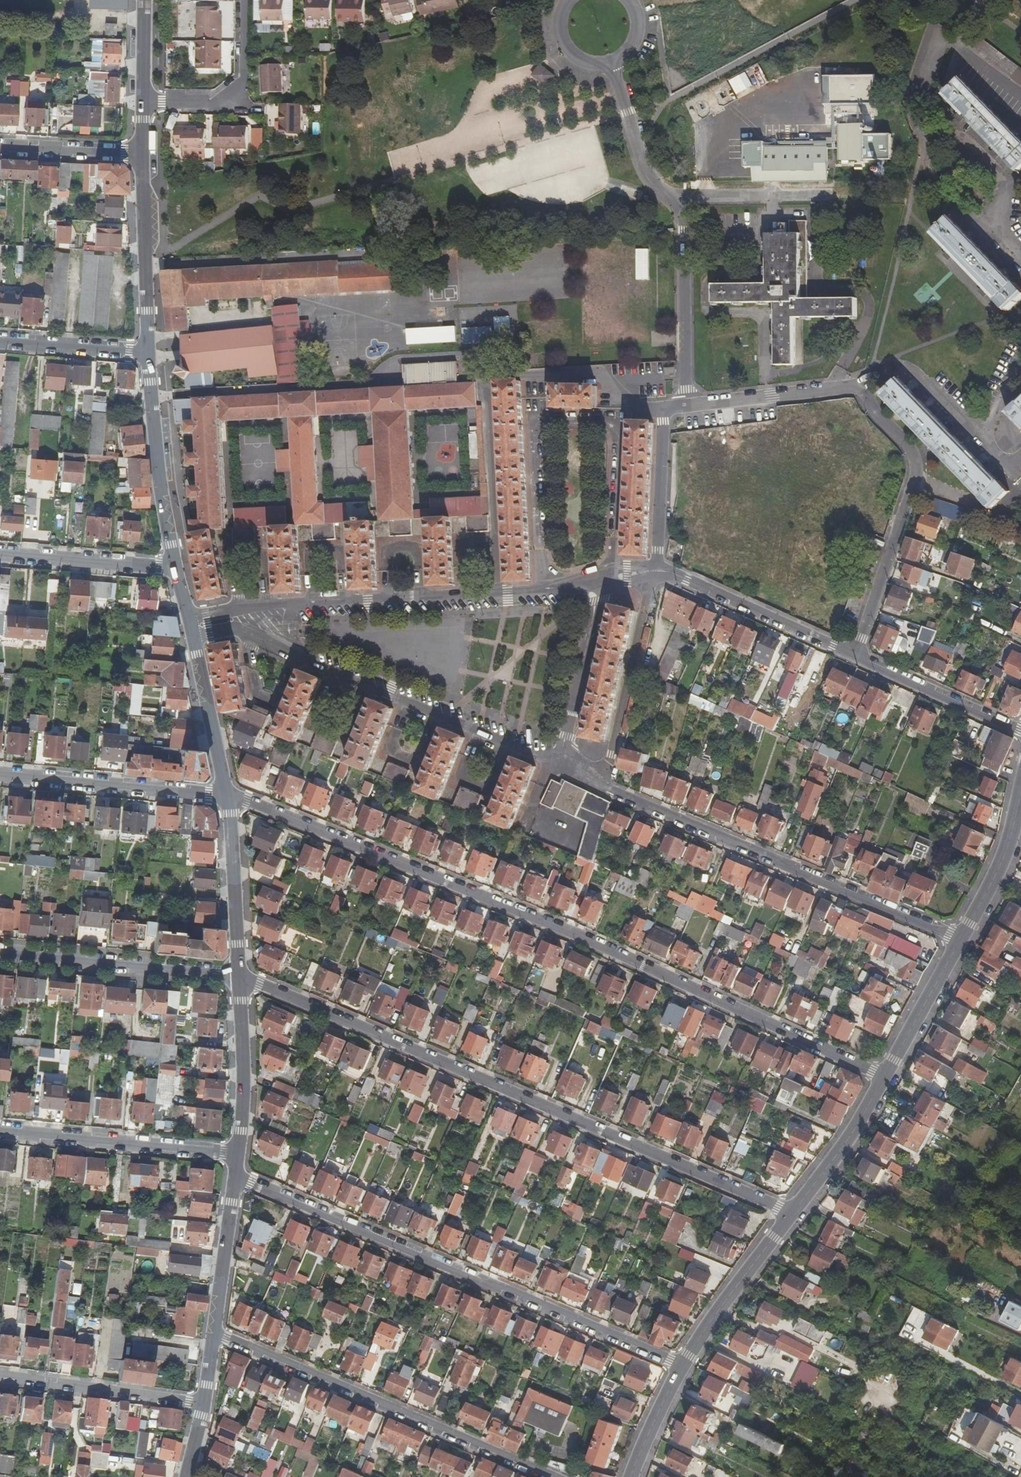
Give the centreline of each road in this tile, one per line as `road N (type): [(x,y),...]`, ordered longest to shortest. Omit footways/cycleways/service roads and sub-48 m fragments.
road 1 (residential): [(225,794),(574,933),(883,1077)]
road 2 (residential): [(788,1218),(239,975)]
road 3 (residential): [(683,1364),(236,1176)]
road 4 (residential): [(854,653),(917,480),(915,456),(866,407),(859,387),(685,407)]
road 5 (residential): [(662,409),(613,398),(601,373),(490,377),(501,596)]
road 6 (residential): [(613,580),(615,435),(605,426),(553,422),(535,429),(546,593)]
road 7 (residential): [(962,939),(601,786)]
road 8 (residential): [(556,1476),(215,1332)]
road 9 (residential): [(298,653),(560,768)]
road 10 (residential): [(0,952),(239,975)]
road 11 (residential): [(239,1153),(0,1130)]
road 12 (residential): [(225,794),(0,775)]
road 13 (residential): [(180,565),(148,350)]
road 14 (residential): [(654,570),(854,653)]
road 15 (residential): [(680,201),(685,407)]
road 16 (residential): [(0,1376),(203,1404)]
road 17 (residential): [(501,596),(300,605)]
road 18 (residential): [(148,350),(142,151)]
road 19 (residential): [(560,768),(604,582)]
road 20 (residential): [(143,102),(209,103),(241,81),(242,0)]
road 21 (residential): [(854,653),(1020,732)]
road 22 (residential): [(239,975),(225,794)]
road 23 (residential): [(0,554),(180,565)]
road 24 (tertiary): [(788,1218),(683,1364)]
road 25 (residential): [(239,1153),(239,975)]
road 26 (residential): [(225,794),(192,625)]
road 27 (tertiary): [(883,1077),(788,1218)]
road 28 (tertiary): [(1020,788),(1006,852),(962,939)]
road 29 (residential): [(654,570),(662,409)]
road 30 (residential): [(611,62),(647,175),(680,201)]
road 31 (tertiary): [(962,939),(883,1077)]
road 32 (residential): [(215,1332),(236,1176)]
road 33 (residential): [(0,341),(148,350)]
road 34 (residential): [(680,201),(823,196)]
road 35 (residential): [(142,151),(0,147)]
road 36 (tertiary): [(683,1364),(631,1476)]

